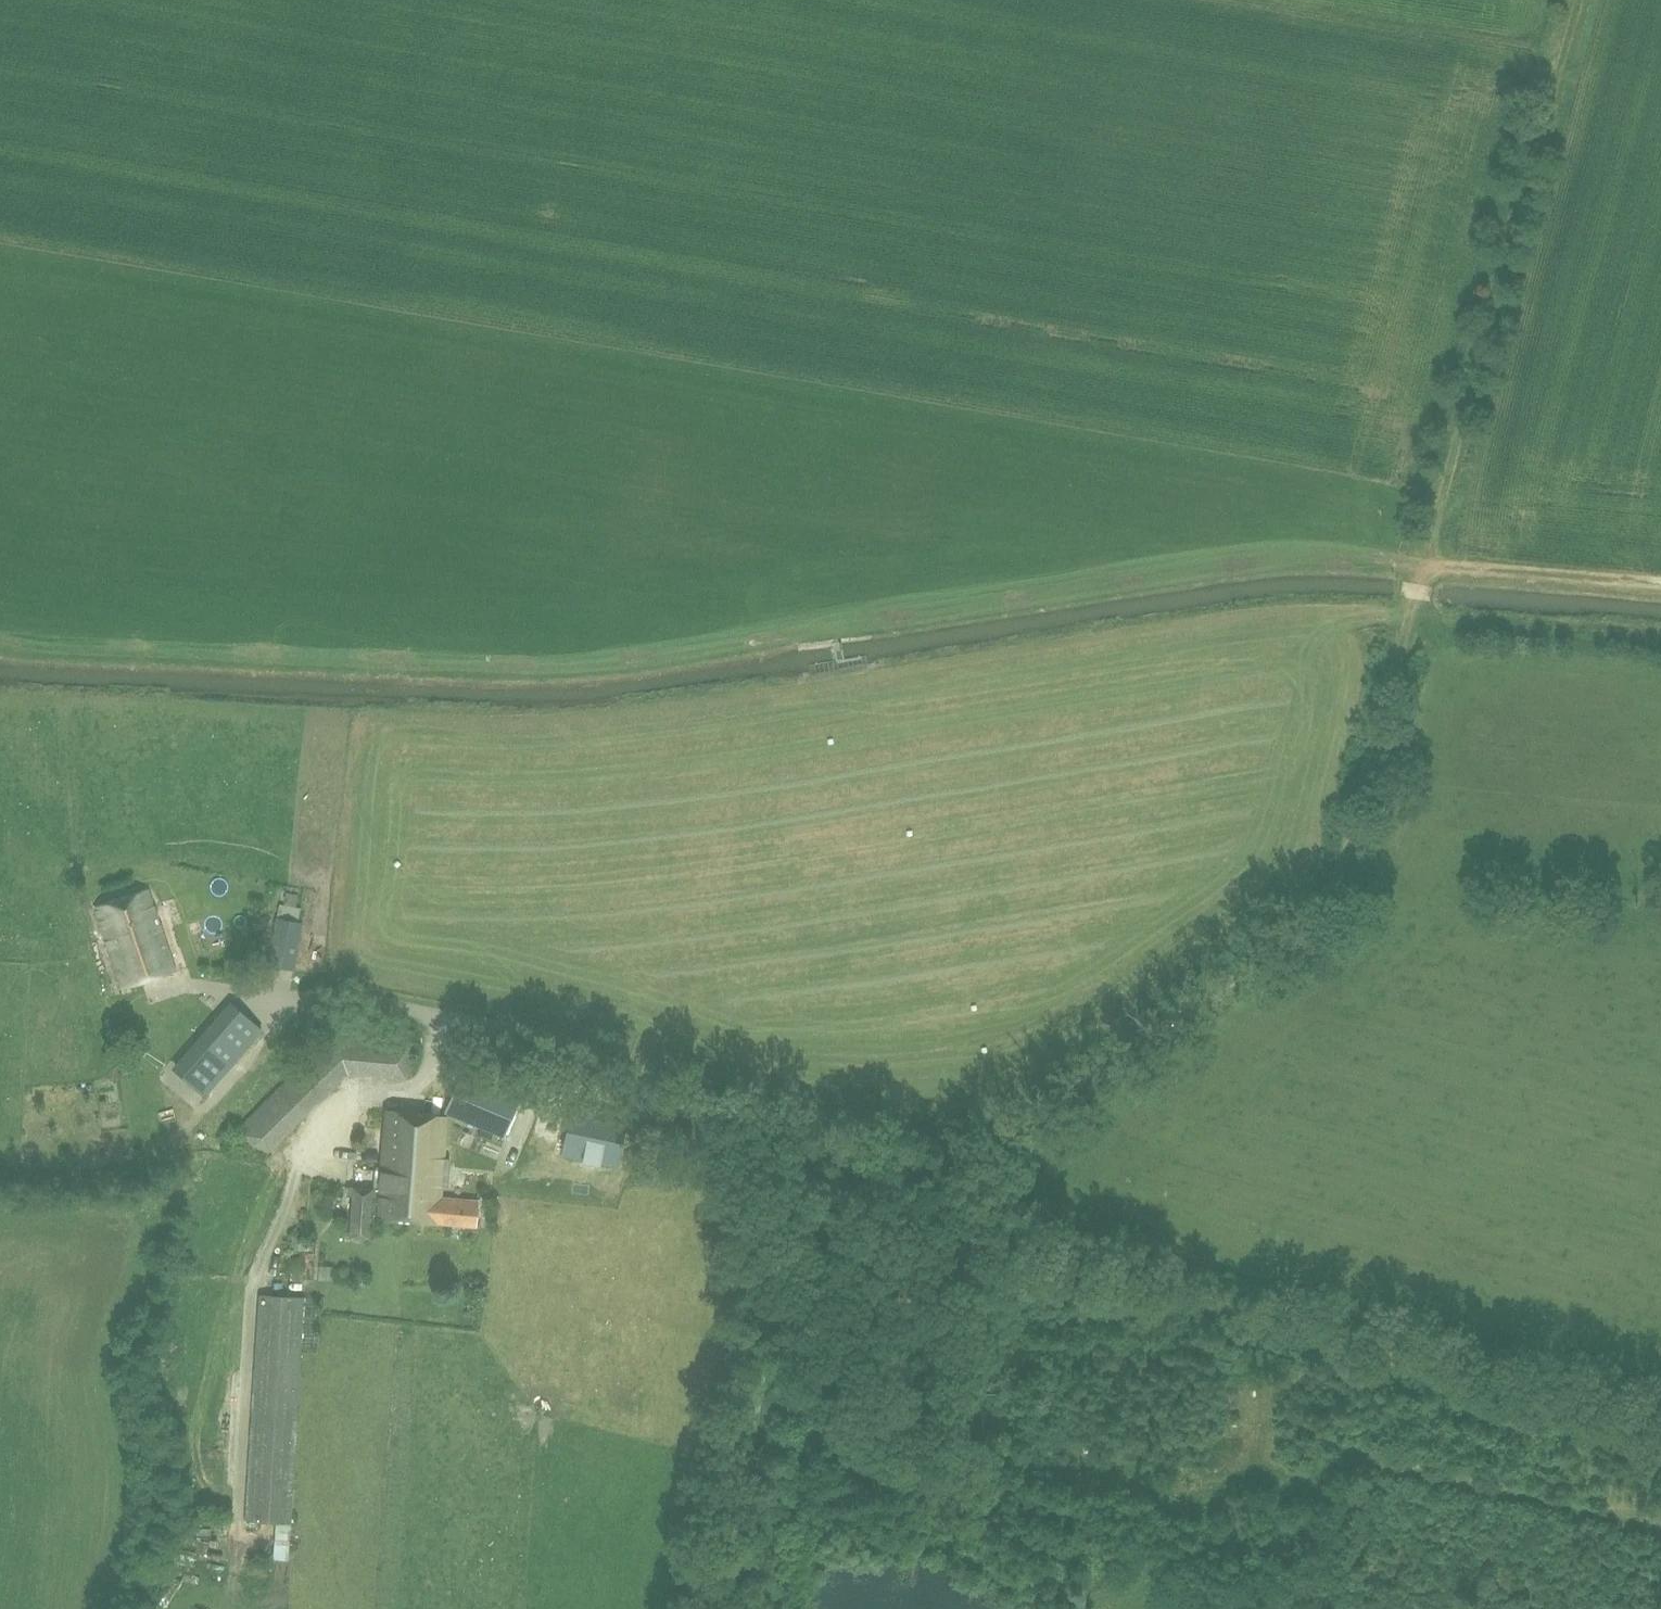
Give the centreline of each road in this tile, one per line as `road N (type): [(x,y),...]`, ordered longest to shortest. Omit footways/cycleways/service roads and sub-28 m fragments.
road 1 (track): [(1660,585),(1426,566),(1330,905),(970,1178),(811,1136)]
road 2 (track): [(0,1176),(109,1179),(162,1159),(187,1136)]

